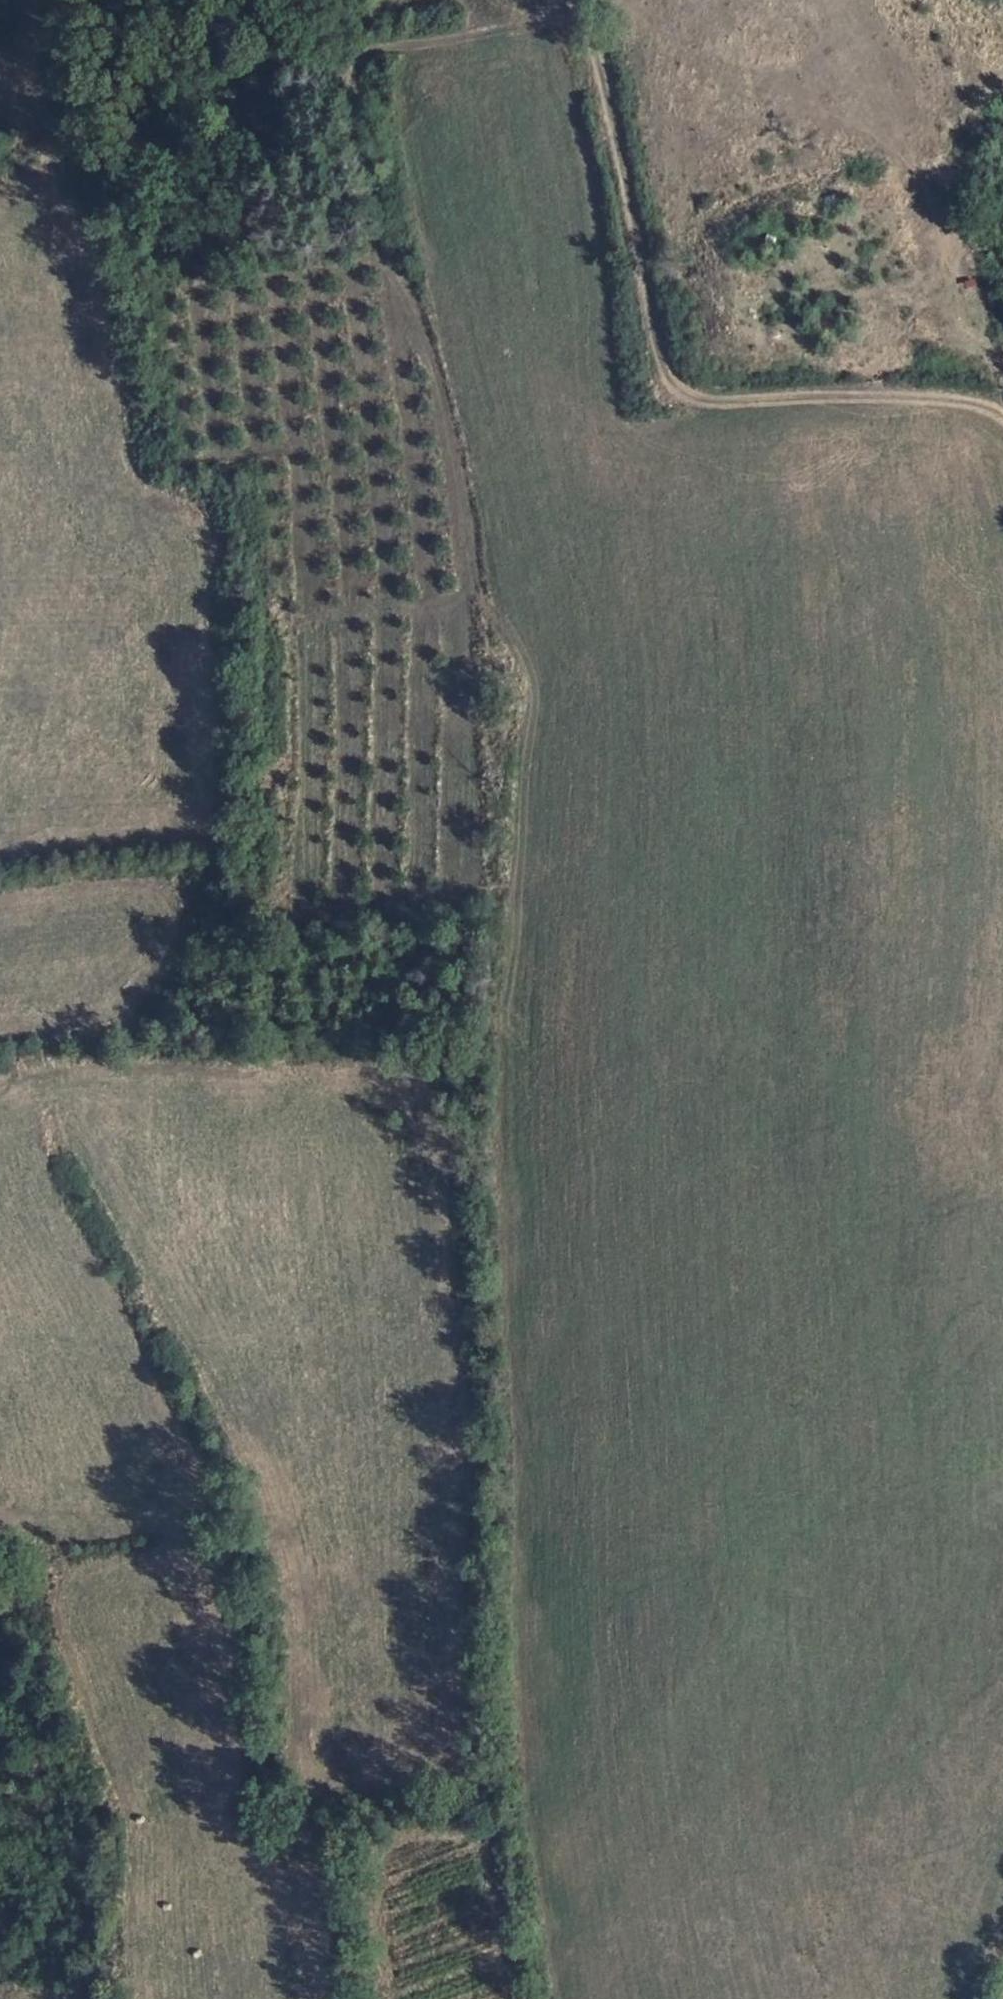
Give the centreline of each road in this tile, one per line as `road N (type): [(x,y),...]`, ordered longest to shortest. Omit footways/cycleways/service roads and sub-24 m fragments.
road 1 (track): [(571,0),(673,380),(692,406),(905,396),(1002,409)]

